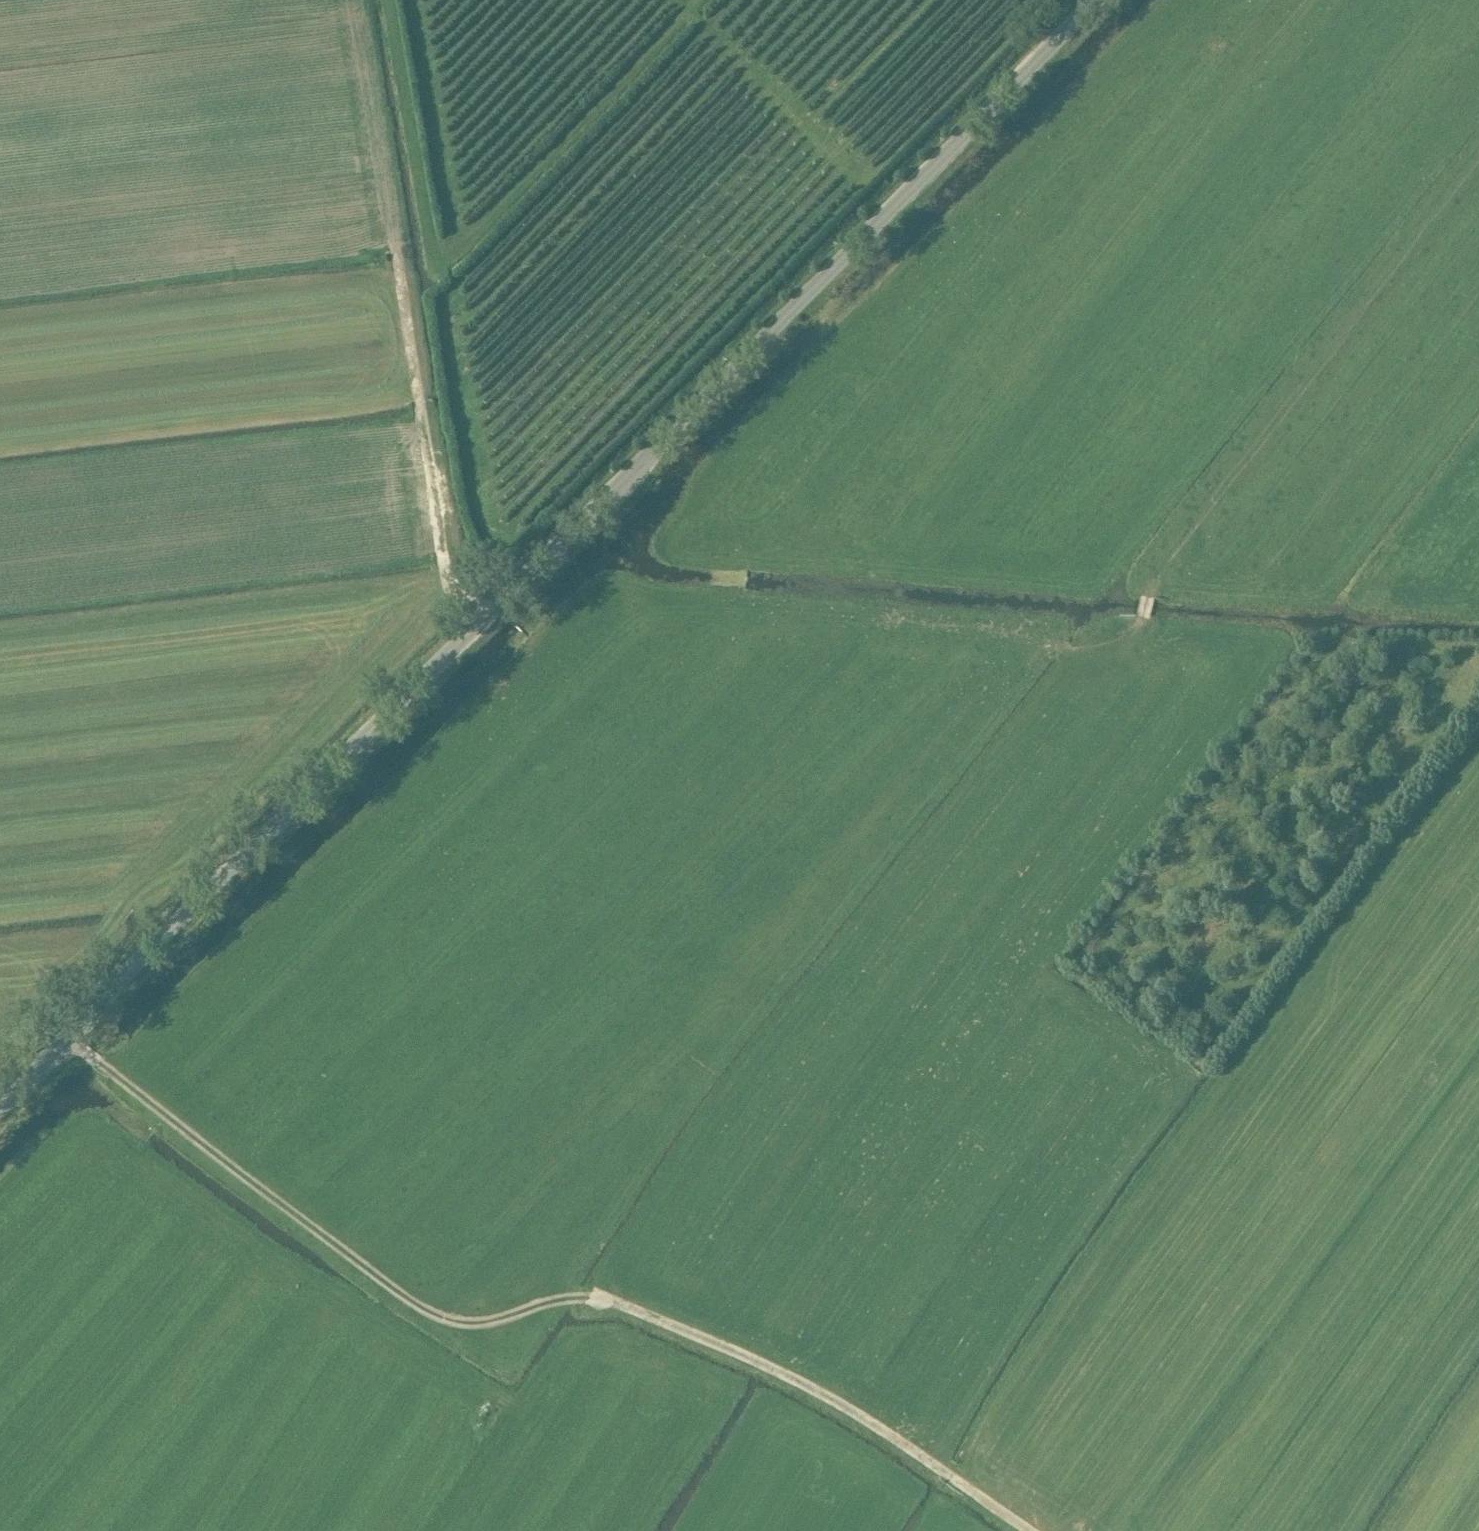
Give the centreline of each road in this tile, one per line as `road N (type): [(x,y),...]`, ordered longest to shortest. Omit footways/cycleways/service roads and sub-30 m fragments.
road 1 (unclassified): [(0,1112),(1104,0)]
road 2 (track): [(68,1038),(430,1311),(464,1324),(564,1301),(607,1302),(651,1316),(829,1398),(1028,1530)]

